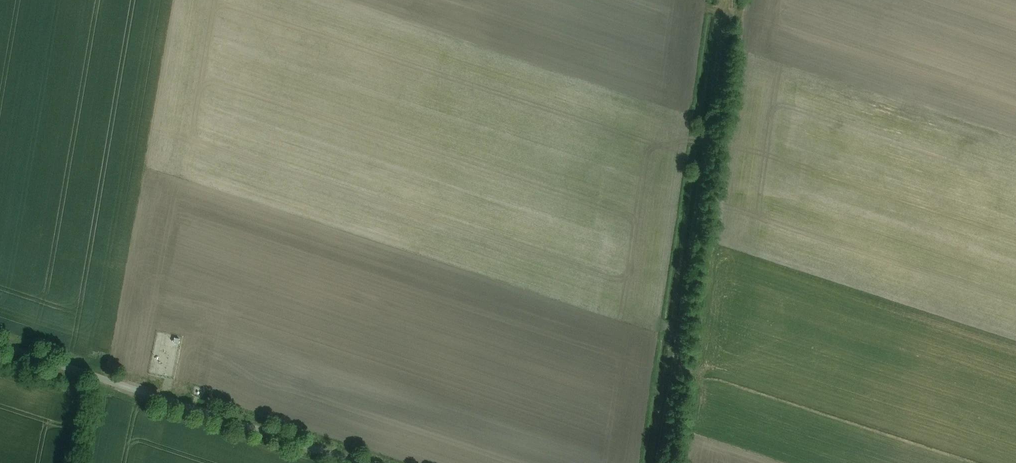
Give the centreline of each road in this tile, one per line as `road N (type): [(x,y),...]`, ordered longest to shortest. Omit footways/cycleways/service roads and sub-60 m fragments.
road 1 (track): [(657,462),(724,0)]
road 2 (unclassified): [(0,340),(367,462)]

